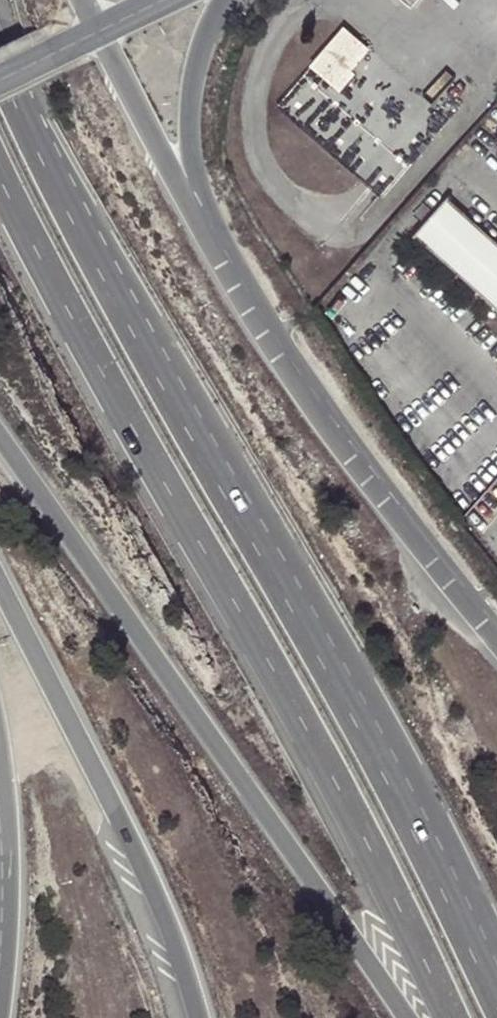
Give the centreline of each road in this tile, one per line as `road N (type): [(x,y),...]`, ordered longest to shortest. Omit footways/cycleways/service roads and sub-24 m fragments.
road 1 (trunk): [(0,176),(76,326),(369,823),(454,1017)]
road 2 (trunk): [(0,435),(392,1017)]
road 3 (trunk): [(496,1010),(389,779),(167,392)]
road 4 (trunk): [(496,938),(402,752),(167,392)]
road 5 (secondary): [(0,588),(143,865),(198,1017)]
road 6 (primary): [(496,636),(270,338)]
road 7 (trunk): [(167,392),(66,210),(0,62)]
road 8 (primary): [(270,338),(191,147),(207,35),(228,0)]
road 9 (primary): [(270,338),(99,32)]
road 10 (primary): [(0,740),(9,838),(0,907)]

